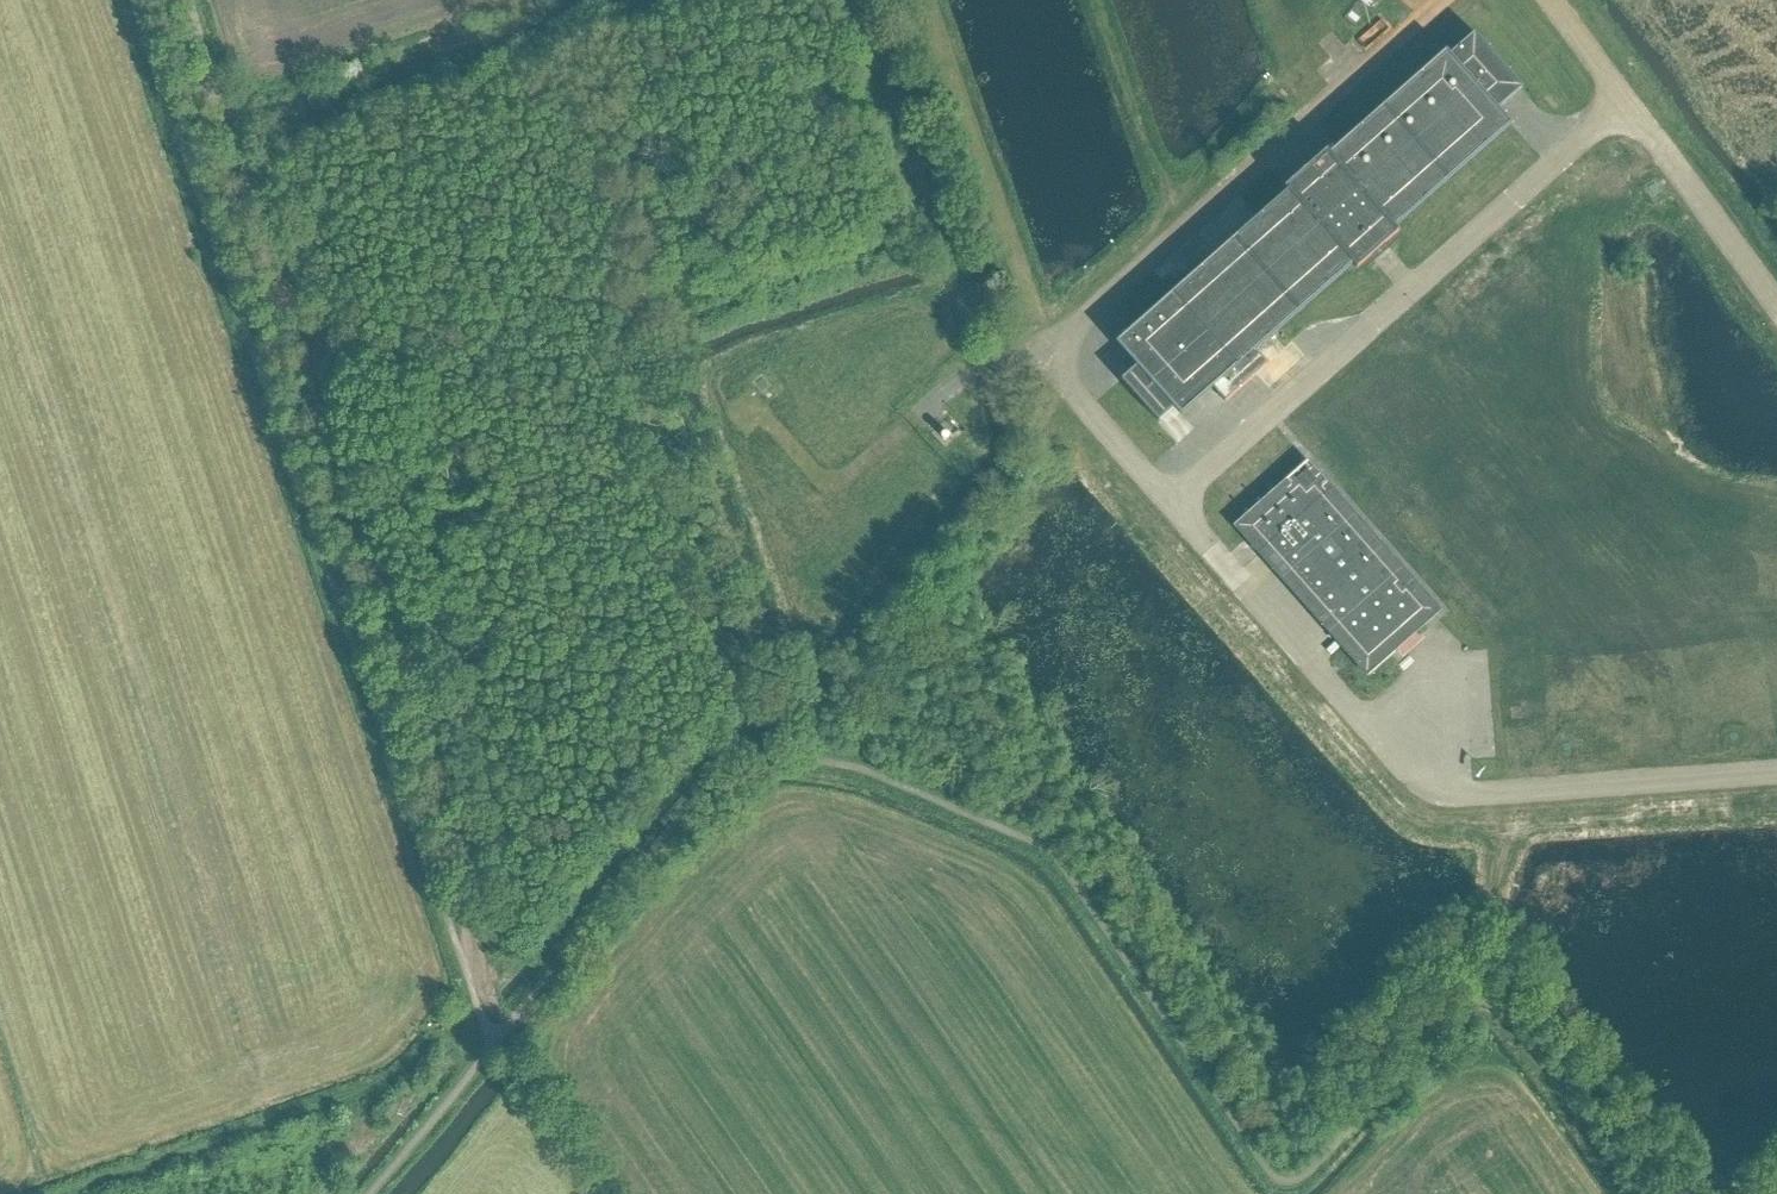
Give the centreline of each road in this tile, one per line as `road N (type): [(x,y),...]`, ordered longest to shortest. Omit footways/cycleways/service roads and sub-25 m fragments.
road 1 (track): [(186,0),(385,543),(423,675),(461,850),(483,987),(478,1006)]

